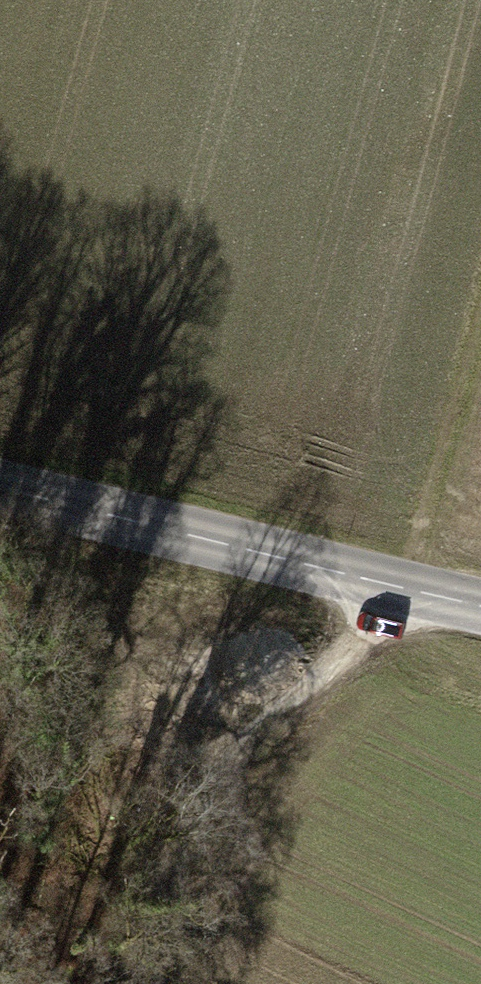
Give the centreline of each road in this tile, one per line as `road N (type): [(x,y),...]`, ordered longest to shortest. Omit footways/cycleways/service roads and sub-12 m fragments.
road 1 (tertiary): [(480,598),(0,481)]
road 2 (track): [(160,983),(228,773),(418,586)]
road 3 (track): [(480,327),(418,586)]

